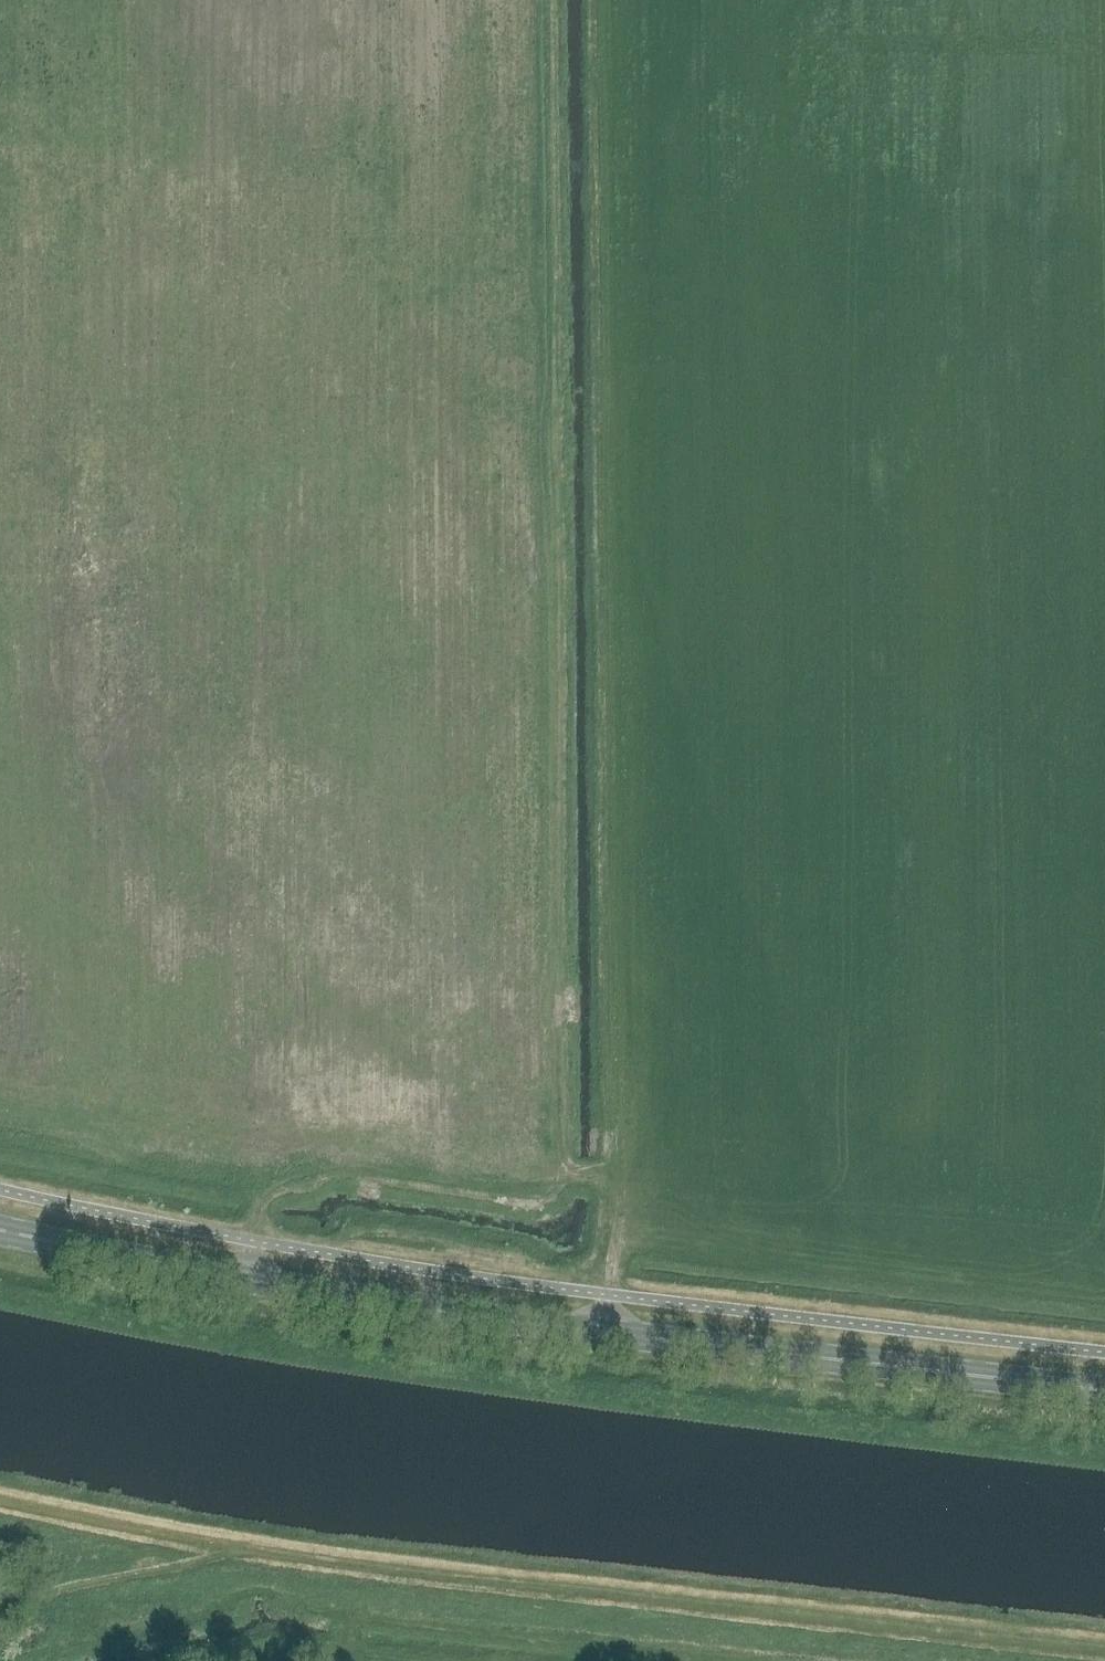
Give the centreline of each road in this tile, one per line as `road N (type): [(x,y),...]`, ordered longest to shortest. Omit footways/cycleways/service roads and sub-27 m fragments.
road 1 (secondary): [(1104,1391),(360,1300),(0,1231)]
road 2 (track): [(245,1550),(1104,1651)]
road 3 (track): [(0,1608),(245,1550)]
road 4 (track): [(0,1499),(245,1550)]

